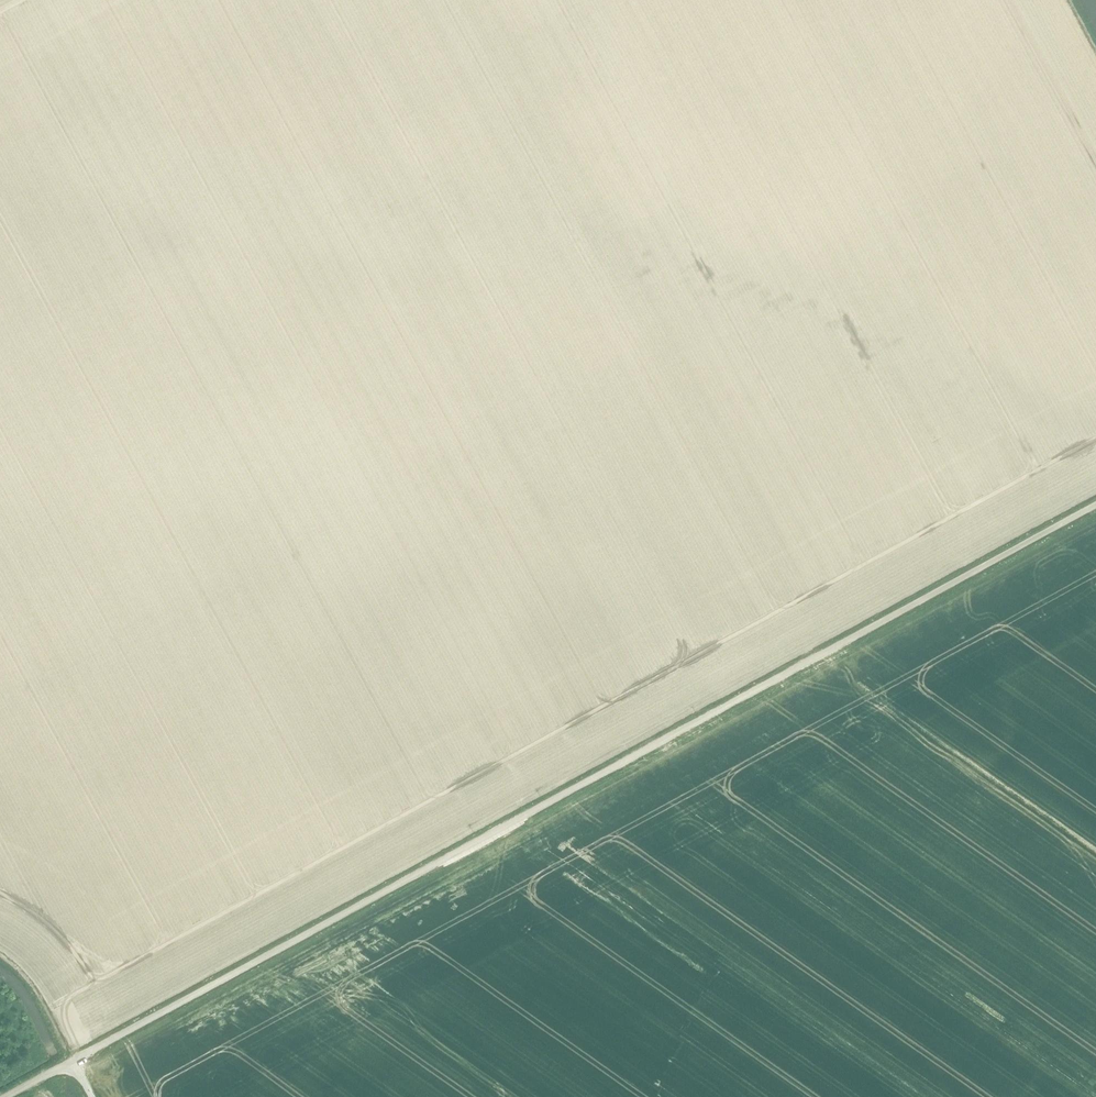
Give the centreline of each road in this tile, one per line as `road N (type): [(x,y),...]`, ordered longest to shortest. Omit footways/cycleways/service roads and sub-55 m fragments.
road 1 (unclassified): [(1095,504),(71,1064)]

